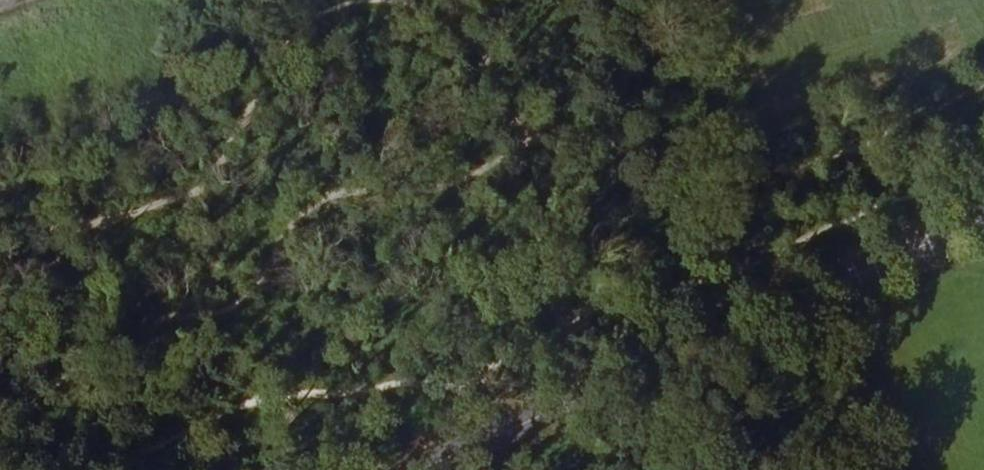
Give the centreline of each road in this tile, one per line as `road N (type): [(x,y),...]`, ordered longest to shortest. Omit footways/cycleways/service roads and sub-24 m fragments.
road 1 (secondary): [(983,215),(394,469)]

